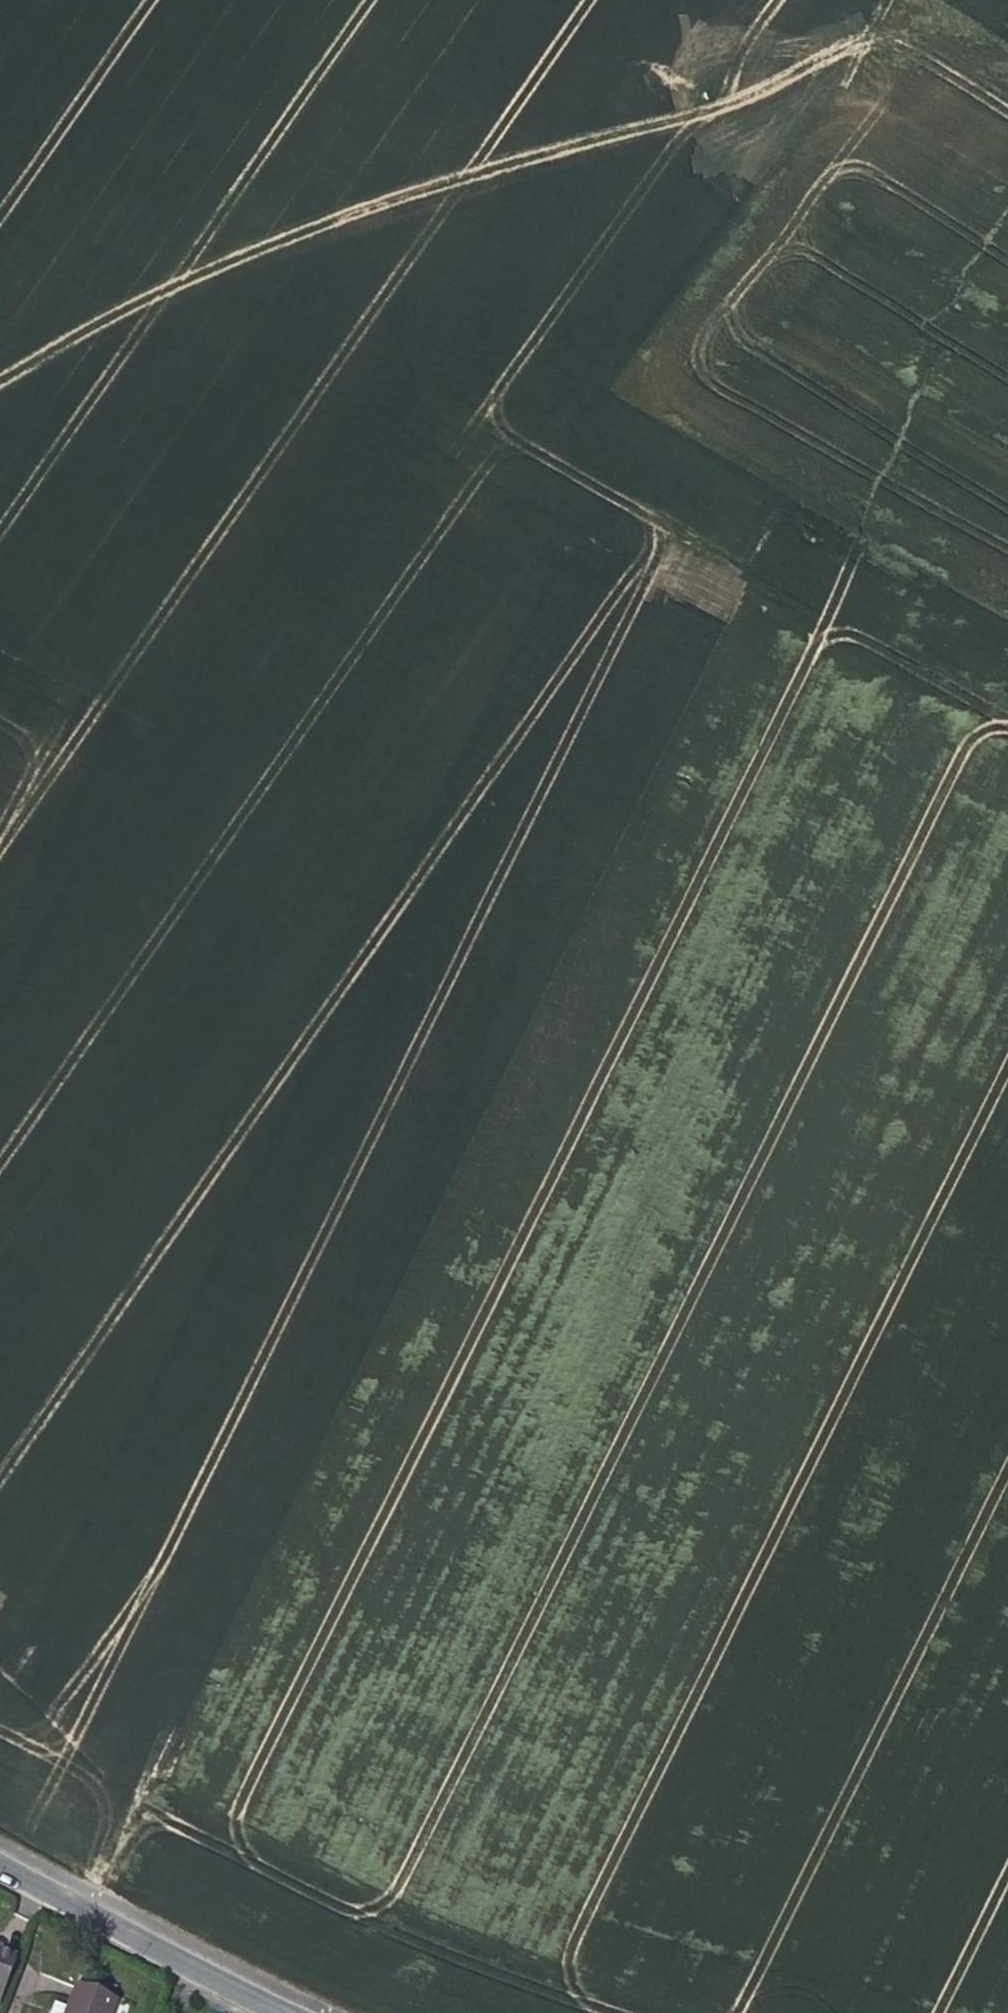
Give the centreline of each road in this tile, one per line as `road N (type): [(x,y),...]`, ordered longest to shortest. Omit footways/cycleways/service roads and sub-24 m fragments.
road 1 (track): [(980,27),(562,142),(211,265),(0,375)]
road 2 (residential): [(0,1860),(303,2012)]

